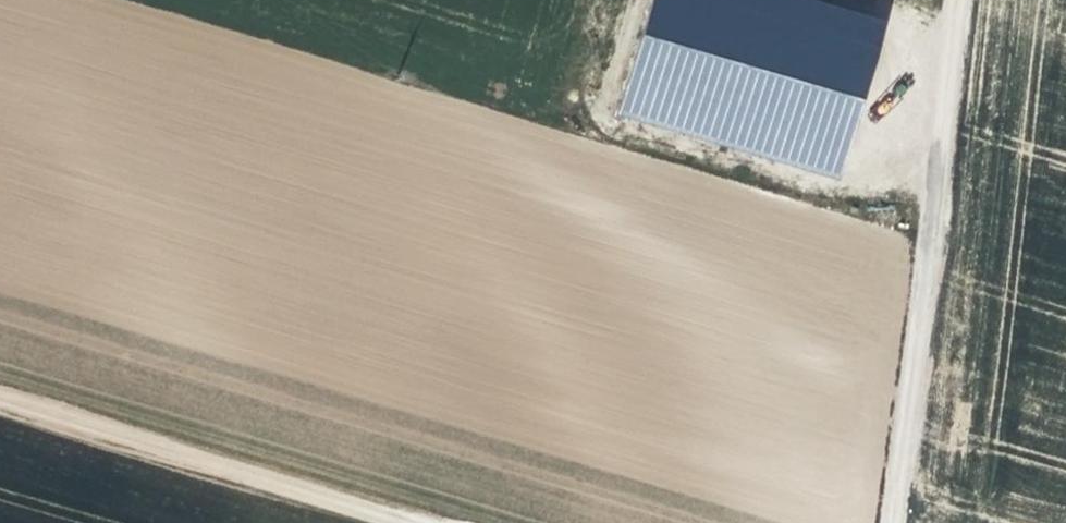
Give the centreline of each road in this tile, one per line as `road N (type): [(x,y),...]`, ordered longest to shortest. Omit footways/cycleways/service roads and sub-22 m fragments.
road 1 (track): [(886,522),(953,0)]
road 2 (track): [(413,522),(0,400)]

